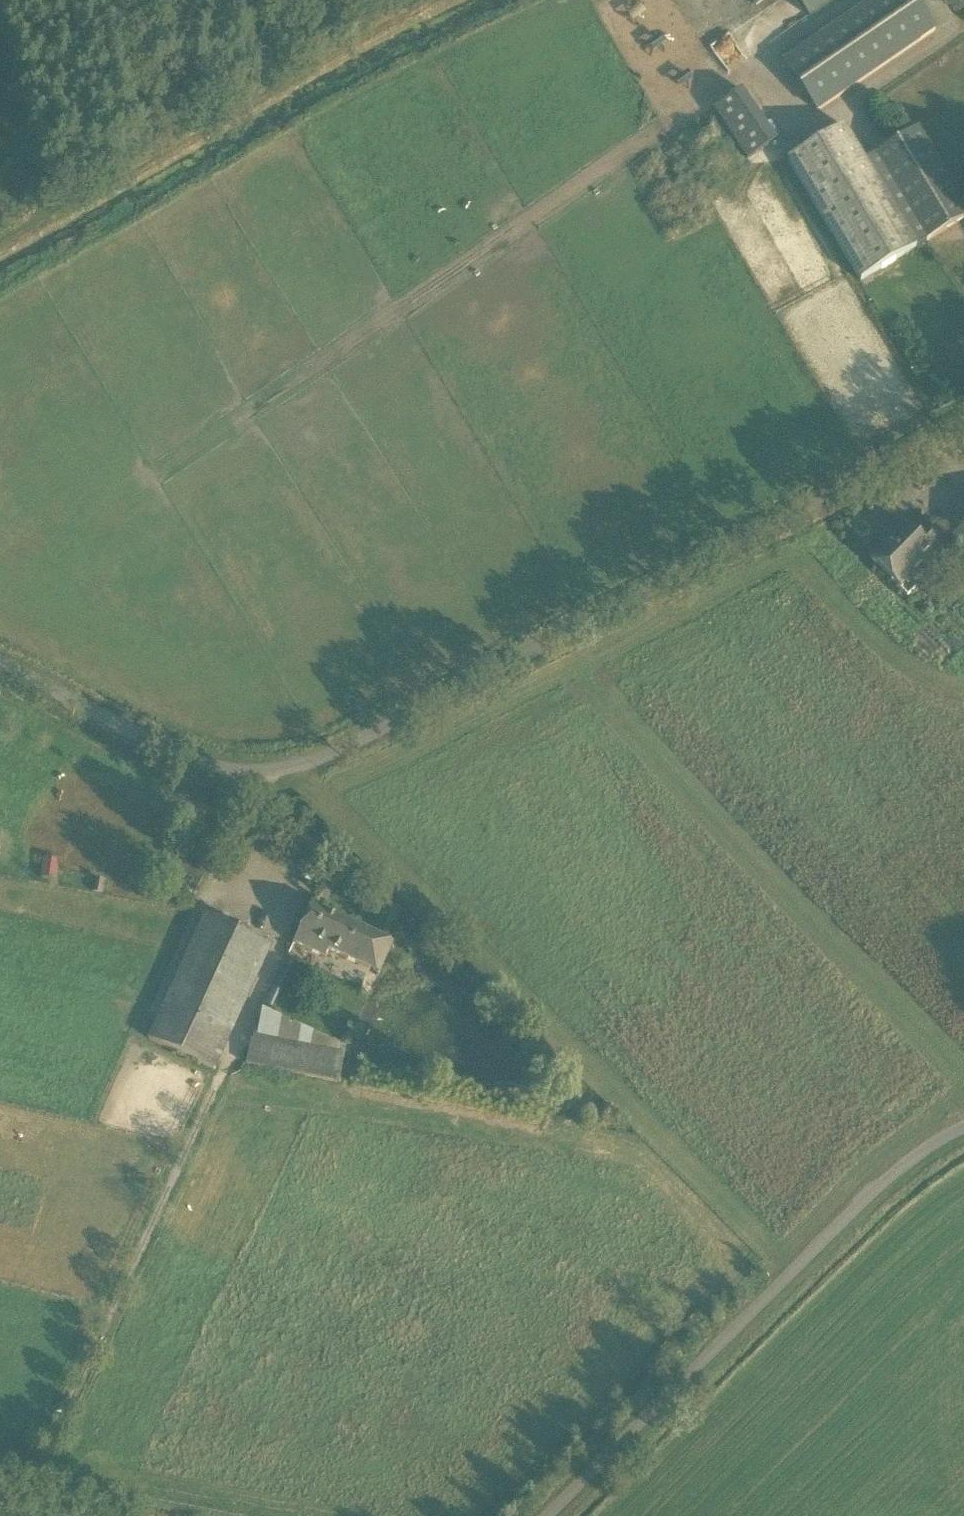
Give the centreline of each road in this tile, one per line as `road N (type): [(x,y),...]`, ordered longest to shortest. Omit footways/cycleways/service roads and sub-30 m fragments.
road 1 (unclassified): [(963,421),(314,757),(253,766),(211,762),(0,660)]
road 2 (unclassified): [(543,1515),(837,1210),(963,1128)]

